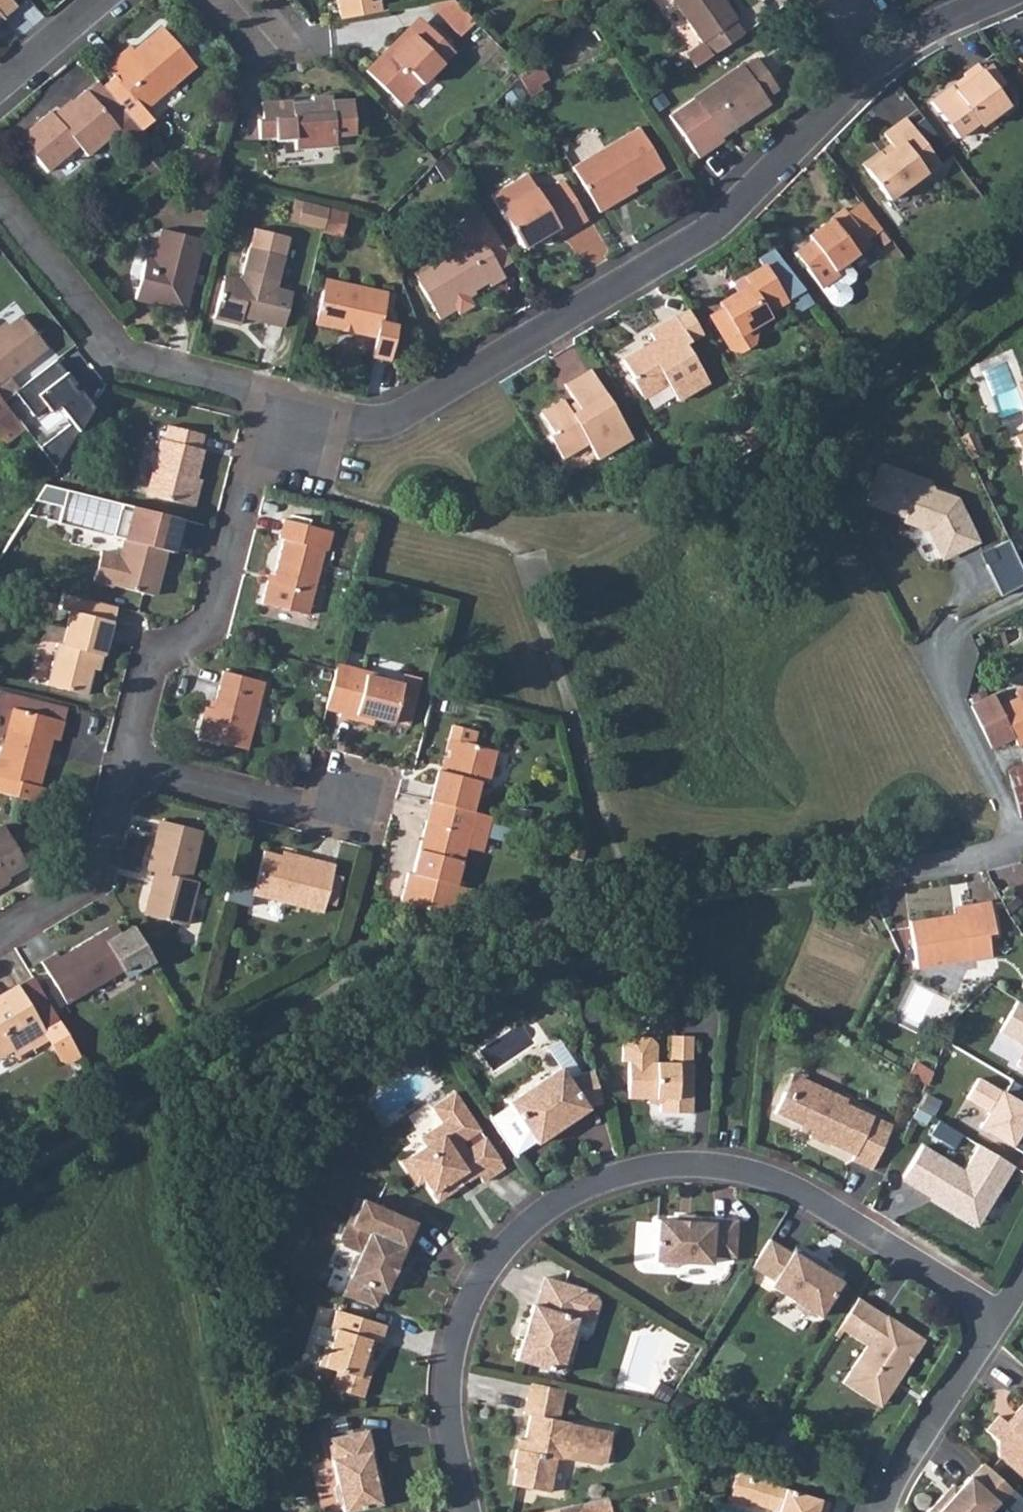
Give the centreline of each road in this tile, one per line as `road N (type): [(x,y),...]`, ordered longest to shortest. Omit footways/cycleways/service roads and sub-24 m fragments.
road 1 (residential): [(472,1511),(456,1438),(454,1346),(490,1261),(553,1202),(628,1170),(717,1164),(798,1183),(1000,1315)]
road 2 (residential): [(989,0),(881,59),(709,231),(414,408),(373,425),(304,418)]
road 3 (residential): [(121,771),(152,657),(213,623),(245,492),(271,447),(304,418)]
road 4 (residential): [(304,418),(234,385),(124,357),(0,202)]
road 5 (residential): [(121,771),(299,816),(355,810)]
road 6 (residential): [(886,1511),(1000,1315)]
road 7 (residential): [(0,938),(88,888),(121,771)]
road 8 (residential): [(1022,841),(865,872)]
road 9 (residential): [(102,0),(0,93)]

